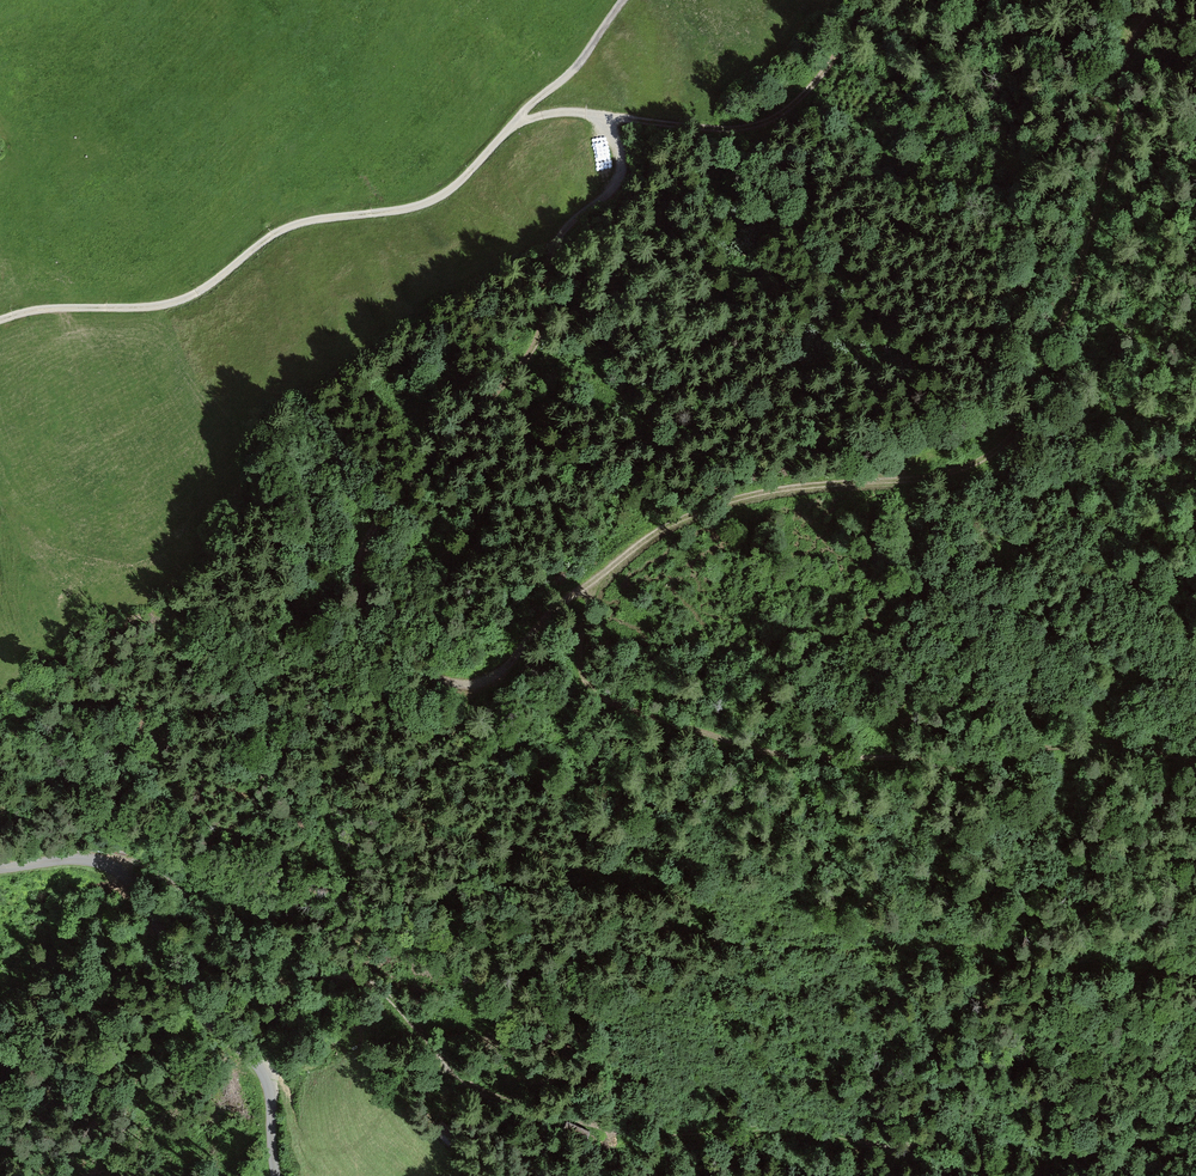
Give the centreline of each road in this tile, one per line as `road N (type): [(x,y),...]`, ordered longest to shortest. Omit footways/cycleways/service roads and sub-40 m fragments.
road 1 (track): [(1104,1156),(970,1130),(907,1146),(790,1128),(605,1128),(483,1092),(370,983),(259,958),(163,876),(137,862),(102,862)]
road 2 (track): [(1165,0),(1141,78),(1137,133),(1048,385),(1014,444),(963,470),(906,483),(801,487),(674,516),(591,585)]
road 3 (track): [(599,118),(621,173),(545,270),(540,327),(495,394),(363,547),(357,583),(364,614),(393,647),(466,683),(511,669),(553,610),(591,585)]
road 4 (track): [(591,585),(582,653),(588,681),(674,727),(853,761),(983,761),(1106,737),(1195,754)]
road 5 (track): [(0,320),(60,308),(171,303),(287,228),(442,196),(514,125),(569,112),(599,118)]
road 6 (unclassified): [(276,1175),(264,1075),(198,1004),(138,890),(102,862),(0,868)]
road 7 (track): [(876,0),(812,87),(758,126),(599,118)]
road 8 (track): [(627,0),(584,62),(514,125)]

